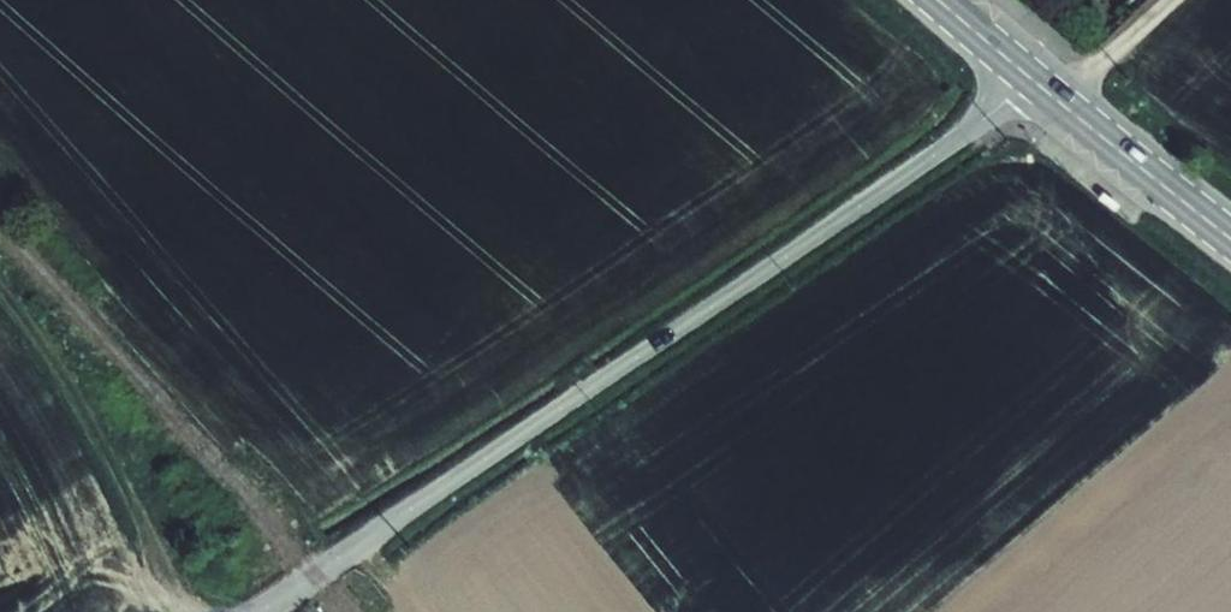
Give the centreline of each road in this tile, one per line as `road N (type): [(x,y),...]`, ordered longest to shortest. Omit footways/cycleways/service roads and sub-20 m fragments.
road 1 (unclassified): [(1030,78),(946,148),(259,611)]
road 2 (track): [(194,611),(63,374),(0,289)]
road 3 (secondary): [(1230,238),(1030,78)]
road 4 (track): [(1057,100),(1179,0)]
road 5 (secondary): [(1030,78),(940,0)]

